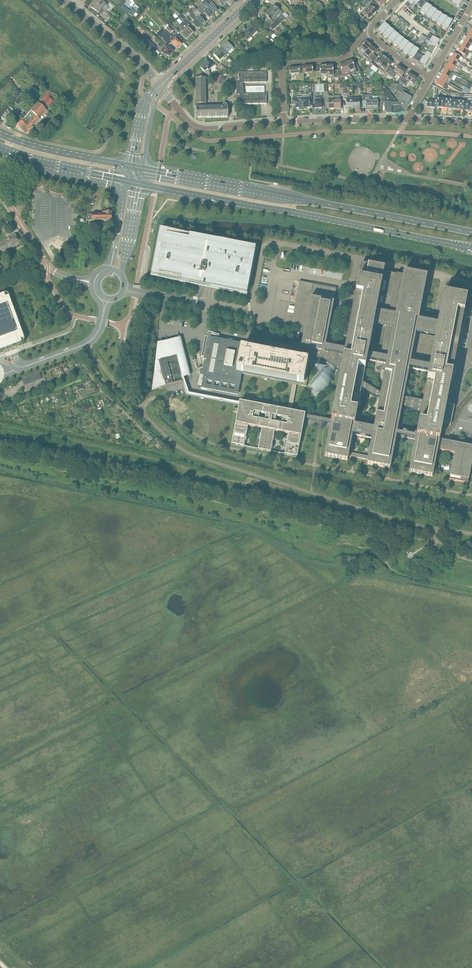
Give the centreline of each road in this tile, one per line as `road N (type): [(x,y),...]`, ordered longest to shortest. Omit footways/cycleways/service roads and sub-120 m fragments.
road 1 (primary): [(139,183),(471,248)]
road 2 (primary): [(471,231),(142,168)]
road 3 (unclassified): [(139,62),(135,87),(101,152),(0,126)]
road 4 (residential): [(284,122),(283,66),(338,60),(371,32)]
road 5 (unclassified): [(284,122),(196,125),(161,86)]
road 6 (tertiary): [(94,282),(49,266),(0,192)]
road 7 (primary): [(131,166),(0,134)]
road 8 (primary): [(0,149),(127,181)]
road 9 (tertiary): [(161,86),(253,0)]
road 10 (unclassified): [(408,119),(284,122)]
road 11 (unclassified): [(106,300),(98,332),(85,345),(20,366)]

